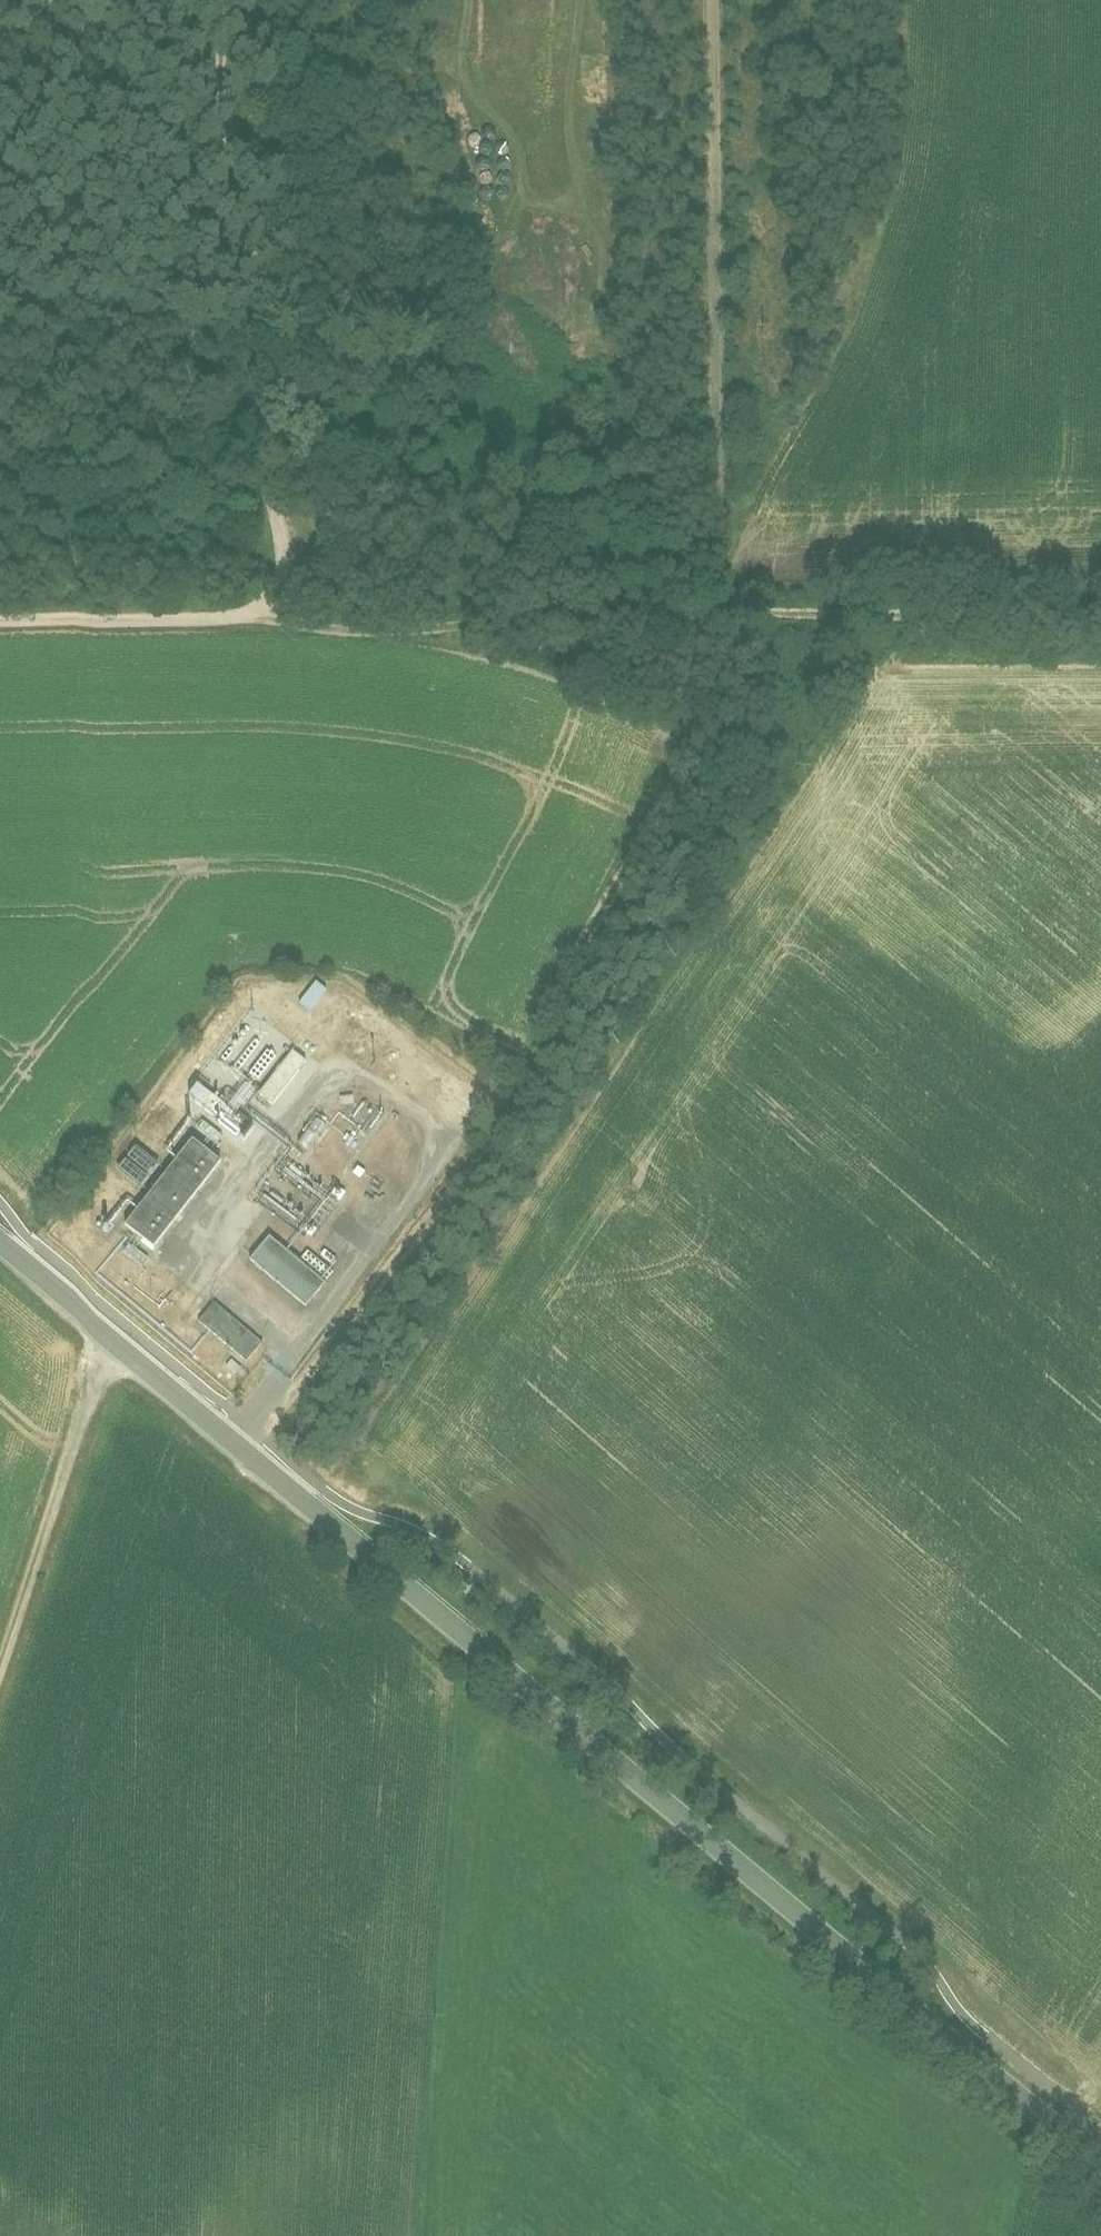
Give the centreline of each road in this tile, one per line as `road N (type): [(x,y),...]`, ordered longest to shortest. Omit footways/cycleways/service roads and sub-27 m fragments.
road 1 (tertiary): [(0,1247),(1100,2164)]
road 2 (track): [(0,618),(258,616),(335,627),(432,626),(721,607),(1100,620)]
road 3 (track): [(259,1398),(284,1388),(524,1096),(542,1039),(681,760),(692,684),(689,608)]
road 4 (track): [(713,0),(721,607)]
road 5 (track): [(111,1340),(0,1676)]

